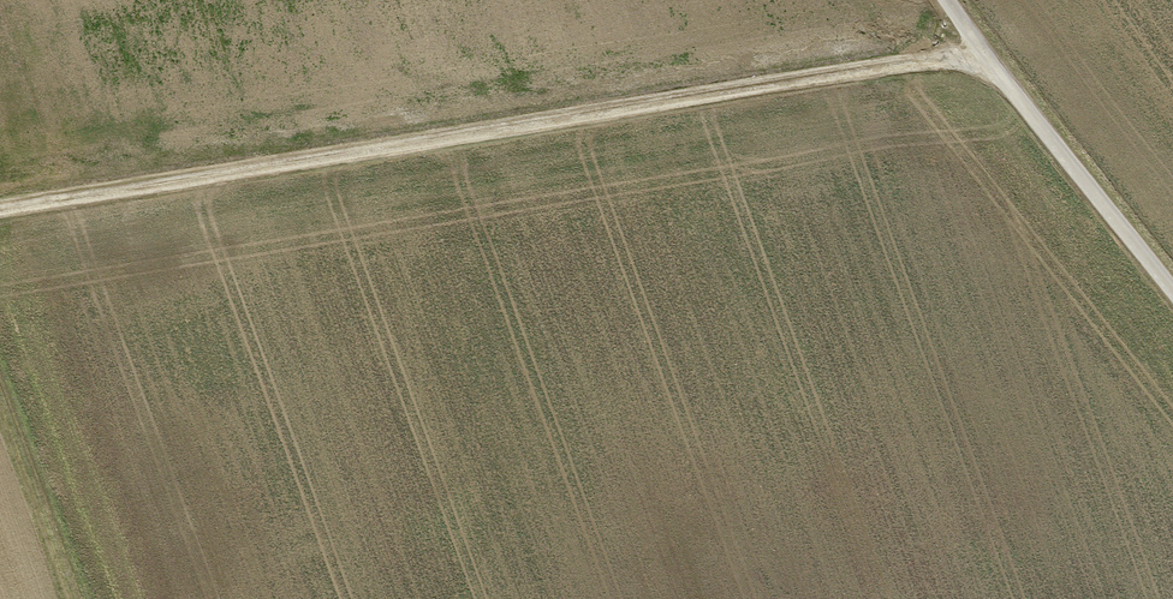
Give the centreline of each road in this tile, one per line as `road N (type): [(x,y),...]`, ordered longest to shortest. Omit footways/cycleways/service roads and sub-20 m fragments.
road 1 (track): [(984,54),(0,211)]
road 2 (residential): [(1172,290),(948,0)]
road 3 (track): [(0,394),(76,598)]

